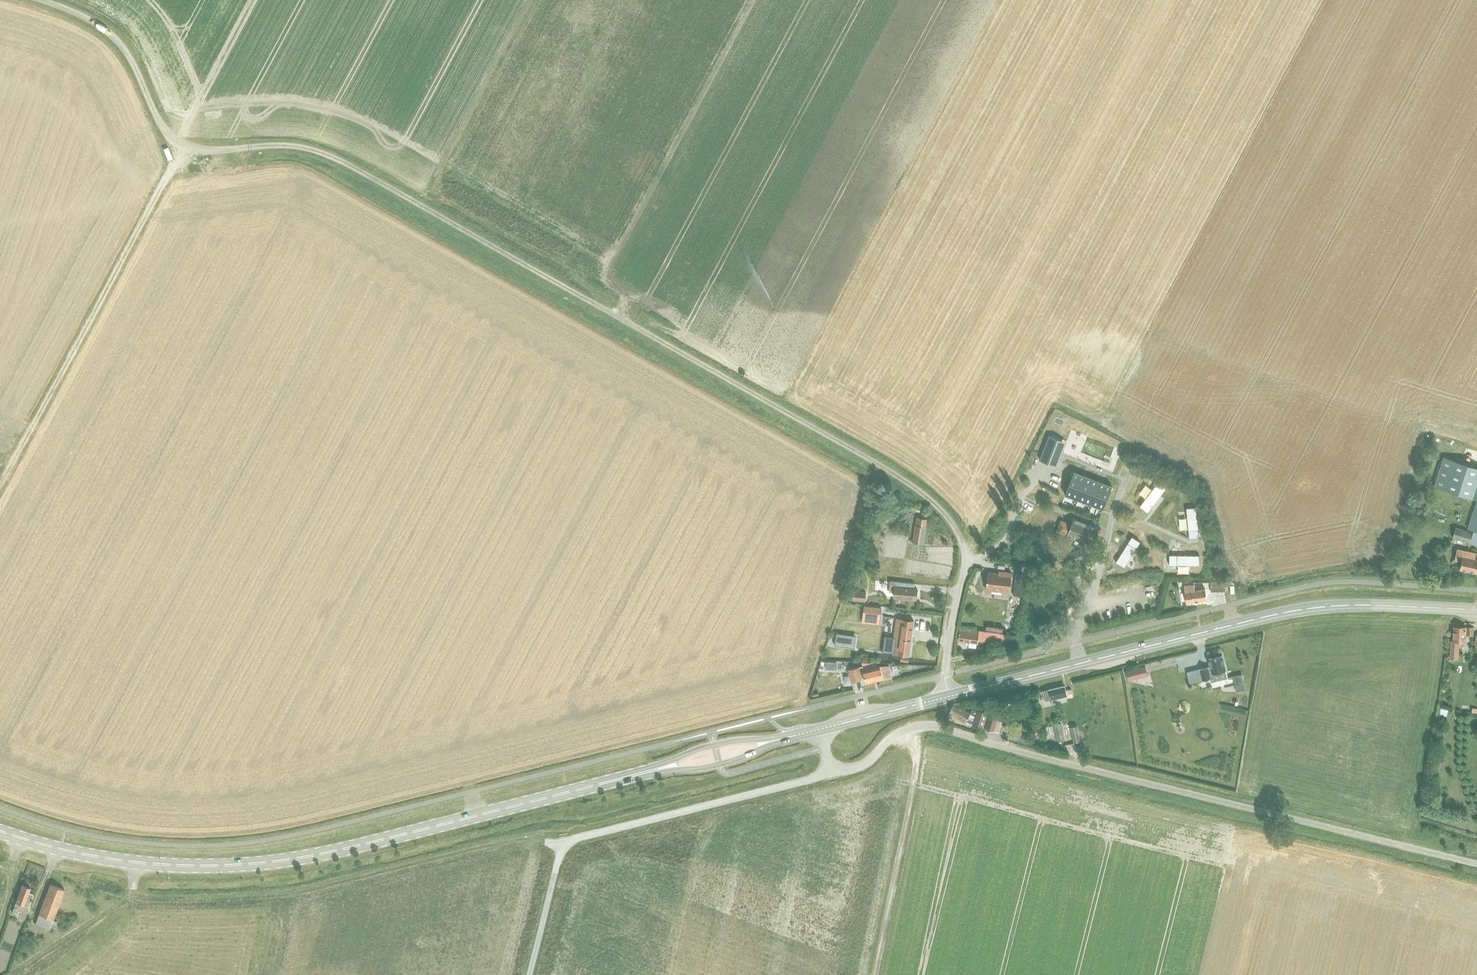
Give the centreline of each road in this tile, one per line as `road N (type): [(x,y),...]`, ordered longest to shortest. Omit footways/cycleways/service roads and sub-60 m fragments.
road 1 (track): [(963,542),(936,505),(881,466),(322,152),(184,148),(160,122),(116,37),(40,0)]
road 2 (unclassified): [(1476,864),(931,725),(904,729),(869,761),(831,771)]
road 3 (secondary): [(636,774),(273,863),(127,863),(0,834)]
road 4 (secondary): [(949,696),(1287,611),(1350,605),(1476,609)]
road 5 (track): [(184,148),(0,481)]
road 6 (unclassified): [(831,771),(562,844)]
road 7 (secondary): [(636,774),(720,764),(804,733)]
road 8 (secondary): [(804,733),(714,745),(636,774)]
road 9 (residential): [(949,696),(945,666),(967,561),(963,542)]
road 10 (secondary): [(819,729),(949,696)]

